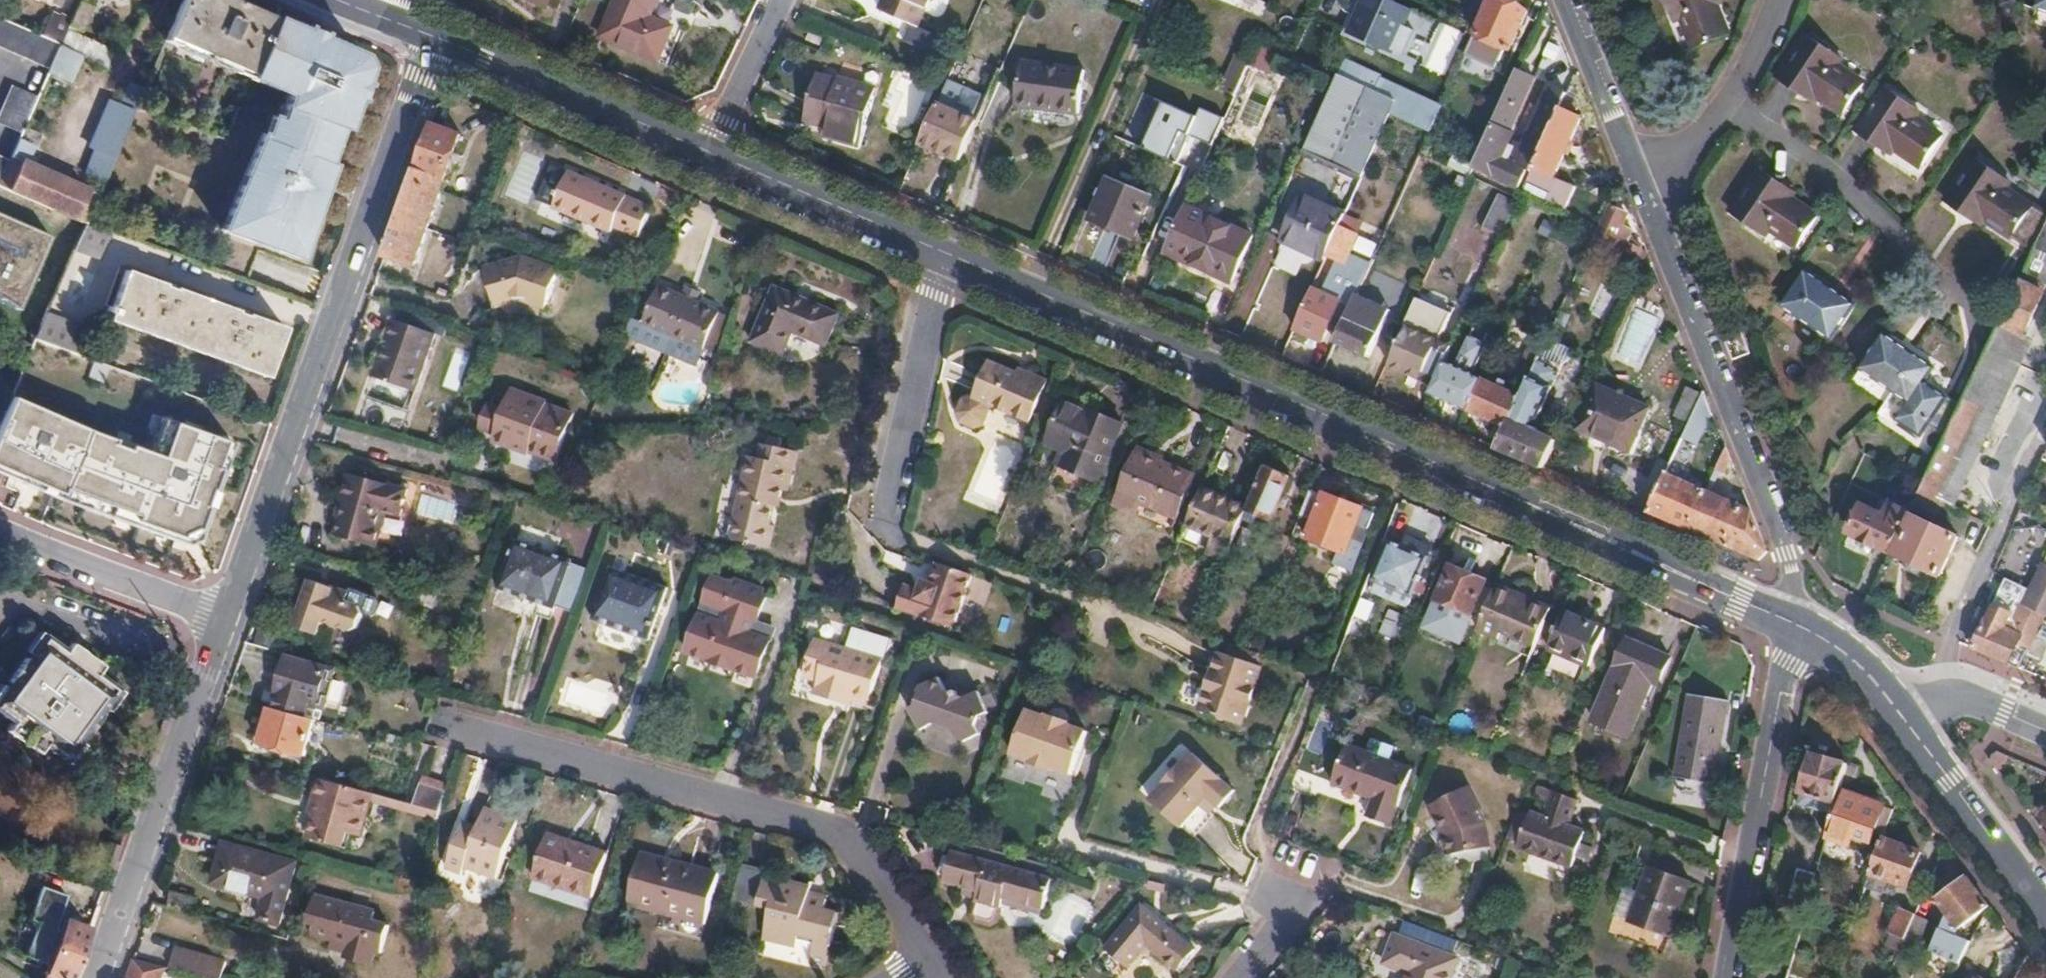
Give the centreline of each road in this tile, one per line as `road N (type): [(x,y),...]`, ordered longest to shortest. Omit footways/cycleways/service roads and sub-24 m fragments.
road 1 (secondary): [(948,257),(1801,627)]
road 2 (tertiary): [(435,38),(228,608)]
road 3 (residential): [(929,946),(837,828),(440,720)]
road 4 (residential): [(1801,627),(1788,551),(1644,193)]
road 5 (tertiary): [(228,608),(98,977)]
road 6 (residential): [(1801,627),(1735,977)]
road 7 (residential): [(1728,113),(1817,163),(1984,307)]
road 8 (secondary): [(435,38),(711,151)]
road 9 (residential): [(948,257),(891,523)]
road 10 (secondary): [(711,151),(948,257)]
road 11 (residential): [(228,608),(0,525)]
road 12 (secondary): [(1909,722),(2045,902)]
road 13 (residential): [(1644,193),(1568,0)]
road 14 (residential): [(711,151),(780,0)]
road 15 (secondary): [(1801,627),(1842,650),(1909,722)]
road 16 (tertiary): [(2045,729),(1975,704),(1928,709),(1909,722)]
road 17 (residential): [(1728,113),(1776,0)]

